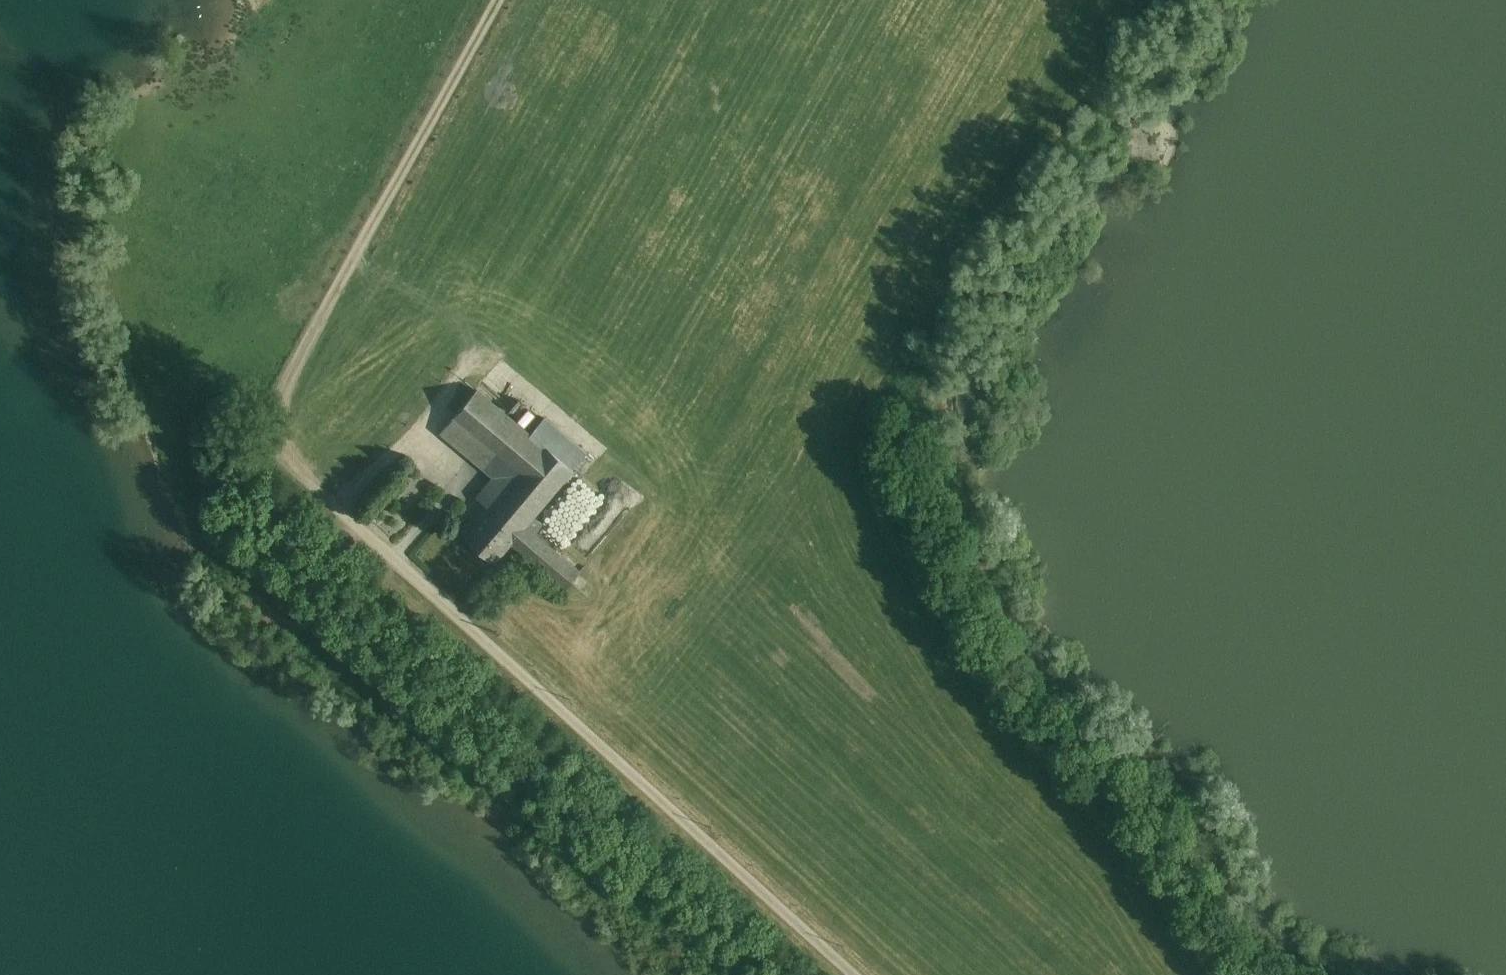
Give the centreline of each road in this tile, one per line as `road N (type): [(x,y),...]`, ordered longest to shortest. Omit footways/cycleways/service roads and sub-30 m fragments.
road 1 (residential): [(276,447),(853,974)]
road 2 (track): [(507,0),(271,423),(276,447)]

